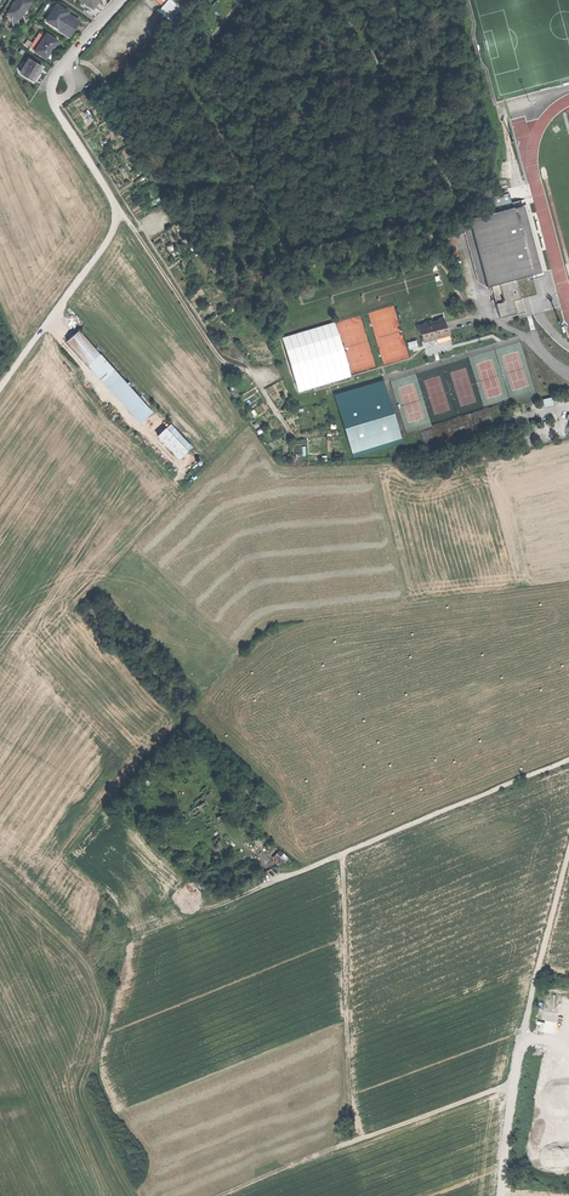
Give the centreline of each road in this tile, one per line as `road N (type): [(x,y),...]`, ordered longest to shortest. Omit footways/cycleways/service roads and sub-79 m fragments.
road 1 (track): [(137,937),(568,761)]
road 2 (track): [(0,389),(117,223),(116,205),(53,100)]
road 3 (track): [(229,1195),(356,1139),(515,1084)]
road 4 (track): [(341,854),(356,1139)]
road 5 (track): [(568,848),(515,1084)]
road 6 (track): [(118,215),(217,356),(262,374)]

